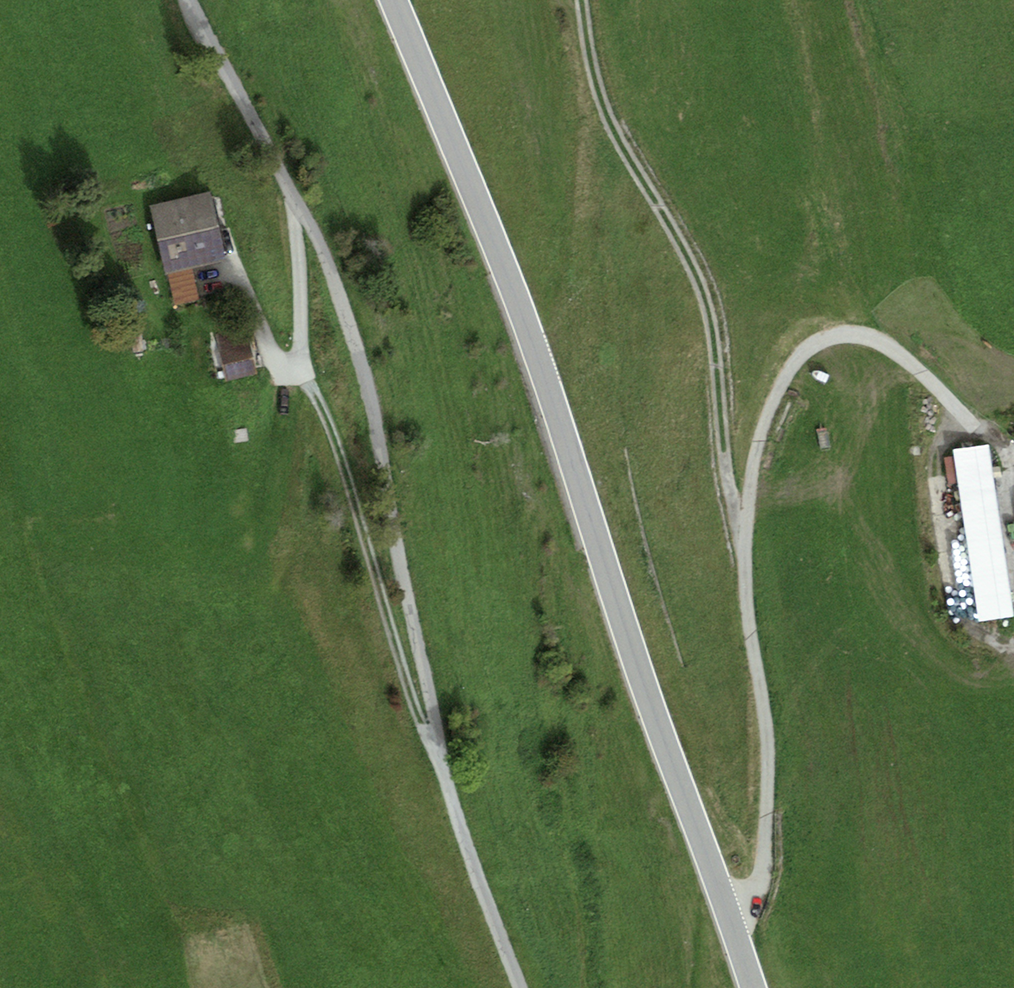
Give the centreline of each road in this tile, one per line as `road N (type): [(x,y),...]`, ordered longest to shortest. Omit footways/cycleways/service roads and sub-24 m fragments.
road 1 (tertiary): [(750,987),(655,729),(507,250),(402,0)]
road 2 (unclassified): [(514,987),(440,757),(371,390),(326,249),(190,0)]
road 3 (track): [(730,931),(768,876),(771,748),(743,556),(754,467),(781,388),(810,351),(853,340),(904,352),(984,437)]
road 4 (track): [(743,556),(718,304),(601,90),(588,0)]
road 5 (track): [(301,363),(324,408),(397,655),(440,757)]

